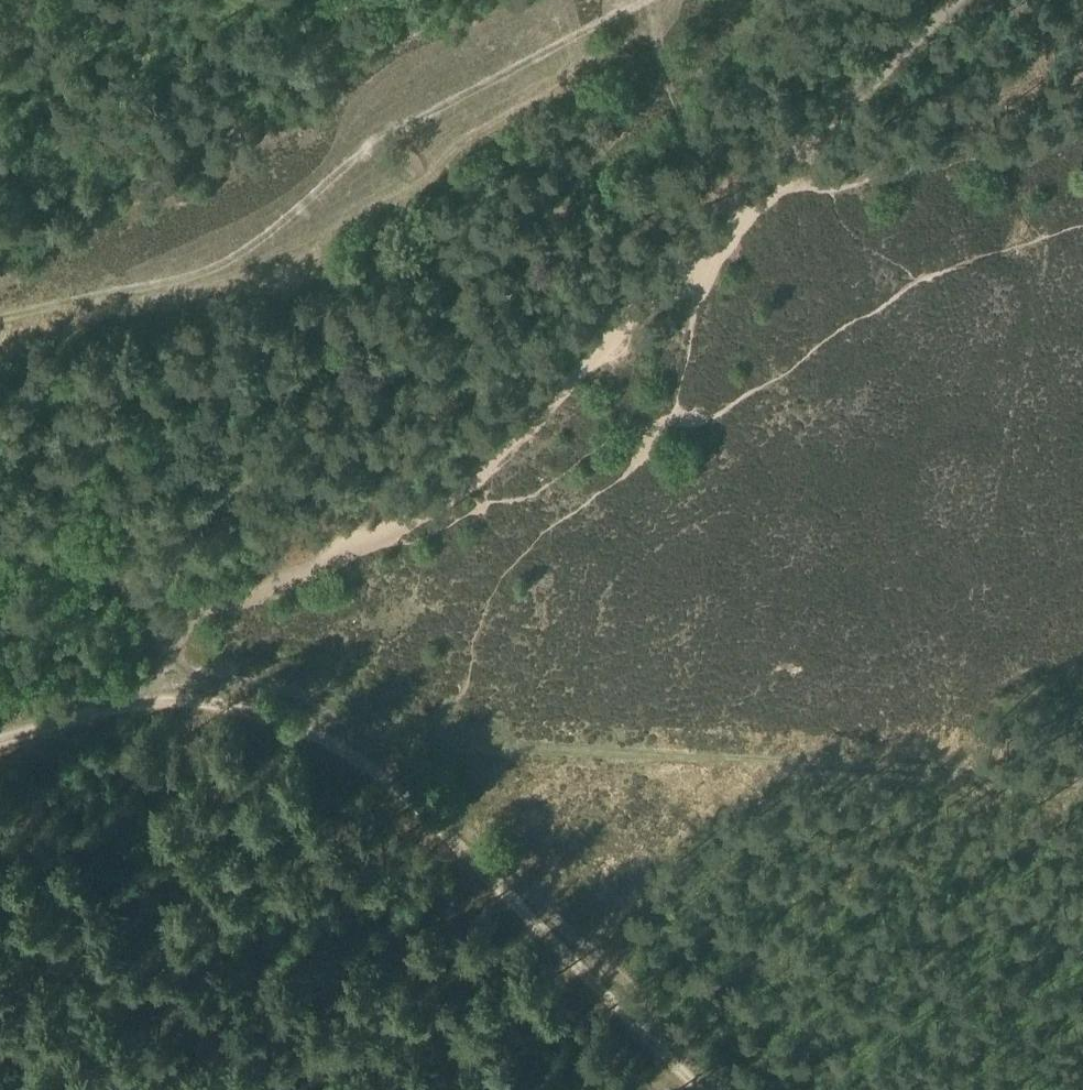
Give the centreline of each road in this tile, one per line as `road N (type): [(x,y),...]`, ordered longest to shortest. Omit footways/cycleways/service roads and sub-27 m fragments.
road 1 (track): [(358,548),(473,478),(715,236),(719,216),(767,184),(953,0)]
road 2 (track): [(1082,785),(357,740)]
road 3 (track): [(0,317),(224,263),(369,149),(629,0)]
road 4 (track): [(701,1089),(357,740),(299,711),(218,701)]
road 5 (track): [(127,588),(206,600),(268,589),(358,548)]
road 6 (track): [(719,216),(655,78),(650,0)]
road 7 (track): [(218,701),(110,712),(0,739)]
road 8 (track): [(127,588),(218,701)]
road 9 (track): [(0,533),(127,588)]

